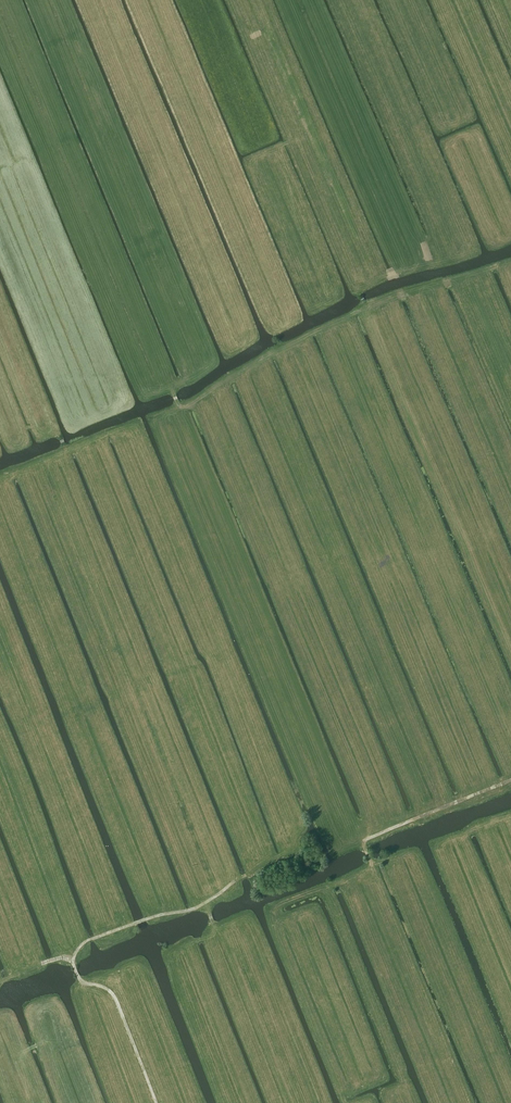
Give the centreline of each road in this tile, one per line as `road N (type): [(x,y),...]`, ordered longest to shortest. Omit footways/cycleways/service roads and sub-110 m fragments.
road 1 (track): [(275,921),(284,902),(370,869),(364,841),(510,780)]
road 2 (track): [(73,959),(84,941),(195,908),(278,862)]
road 3 (track): [(156,1102),(112,993),(83,982),(73,959),(42,964)]

